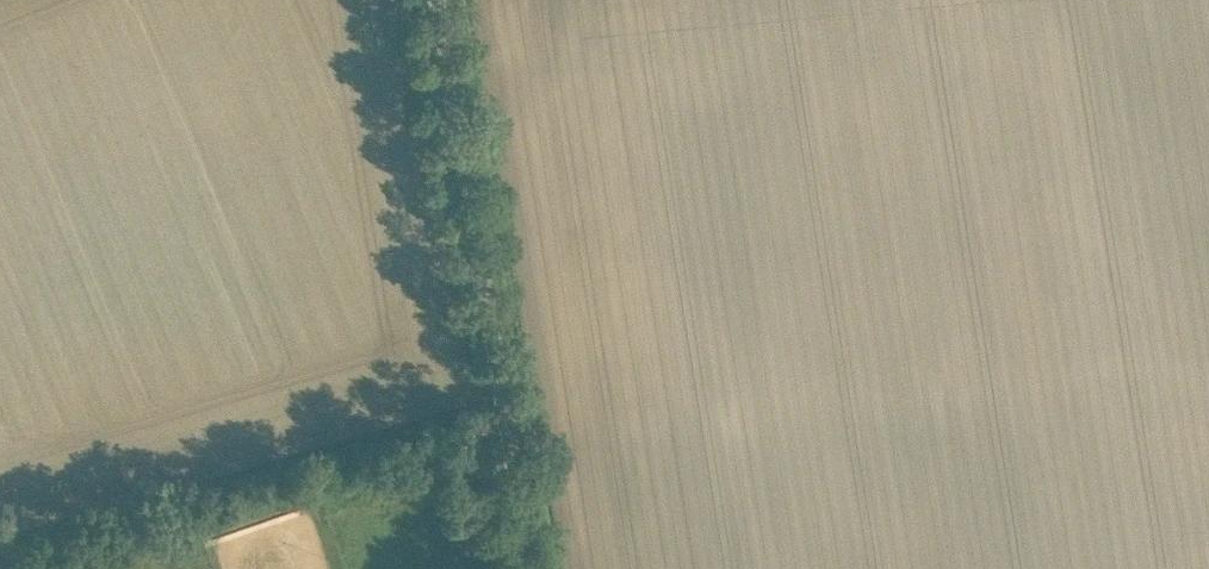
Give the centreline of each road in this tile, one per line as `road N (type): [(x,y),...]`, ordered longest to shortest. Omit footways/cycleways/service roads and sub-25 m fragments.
road 1 (unclassified): [(519,568),(422,0)]

